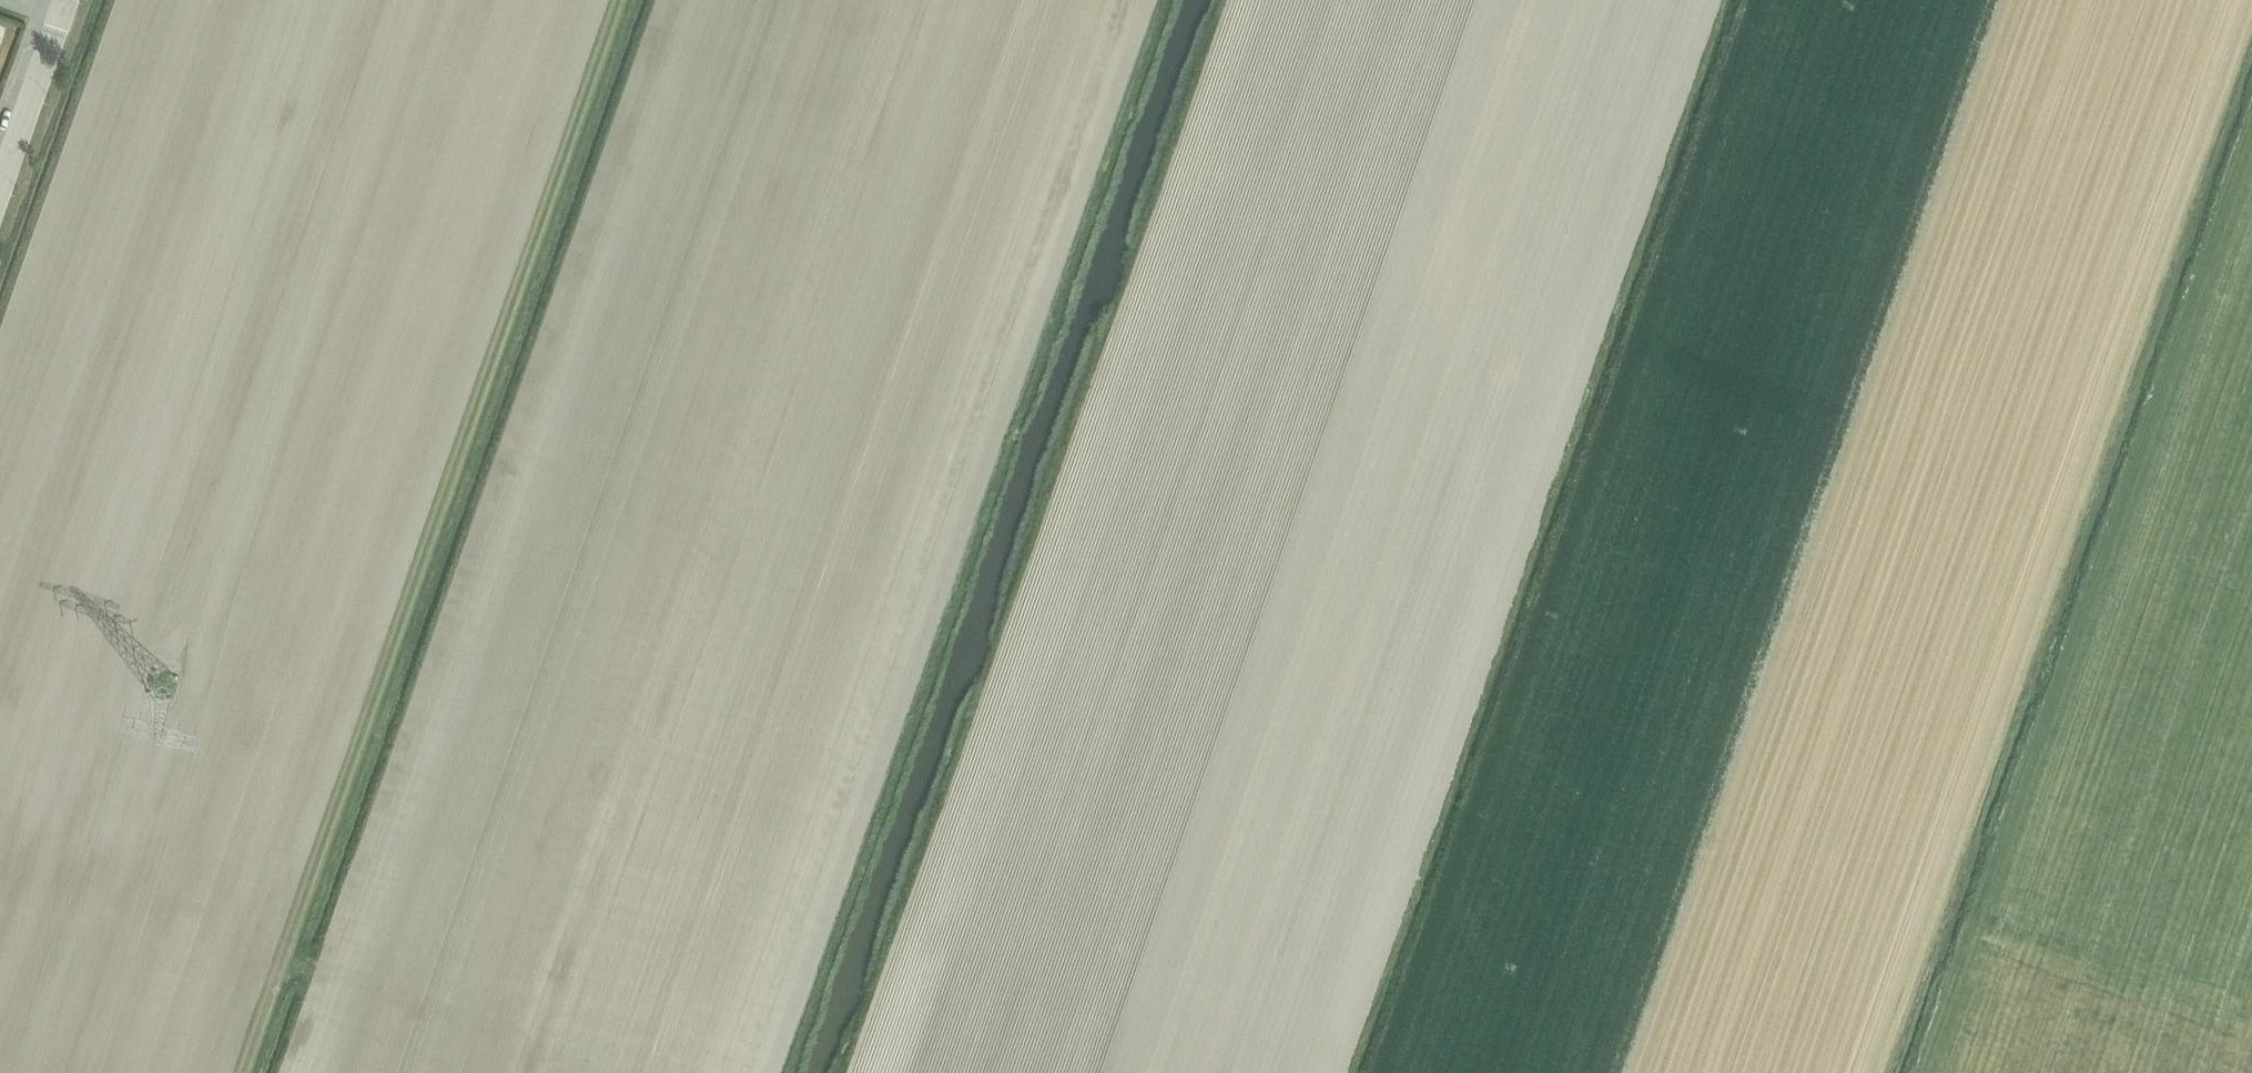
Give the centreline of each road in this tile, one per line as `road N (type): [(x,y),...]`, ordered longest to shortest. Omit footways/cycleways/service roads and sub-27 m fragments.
road 1 (residential): [(0,194),(63,16)]

